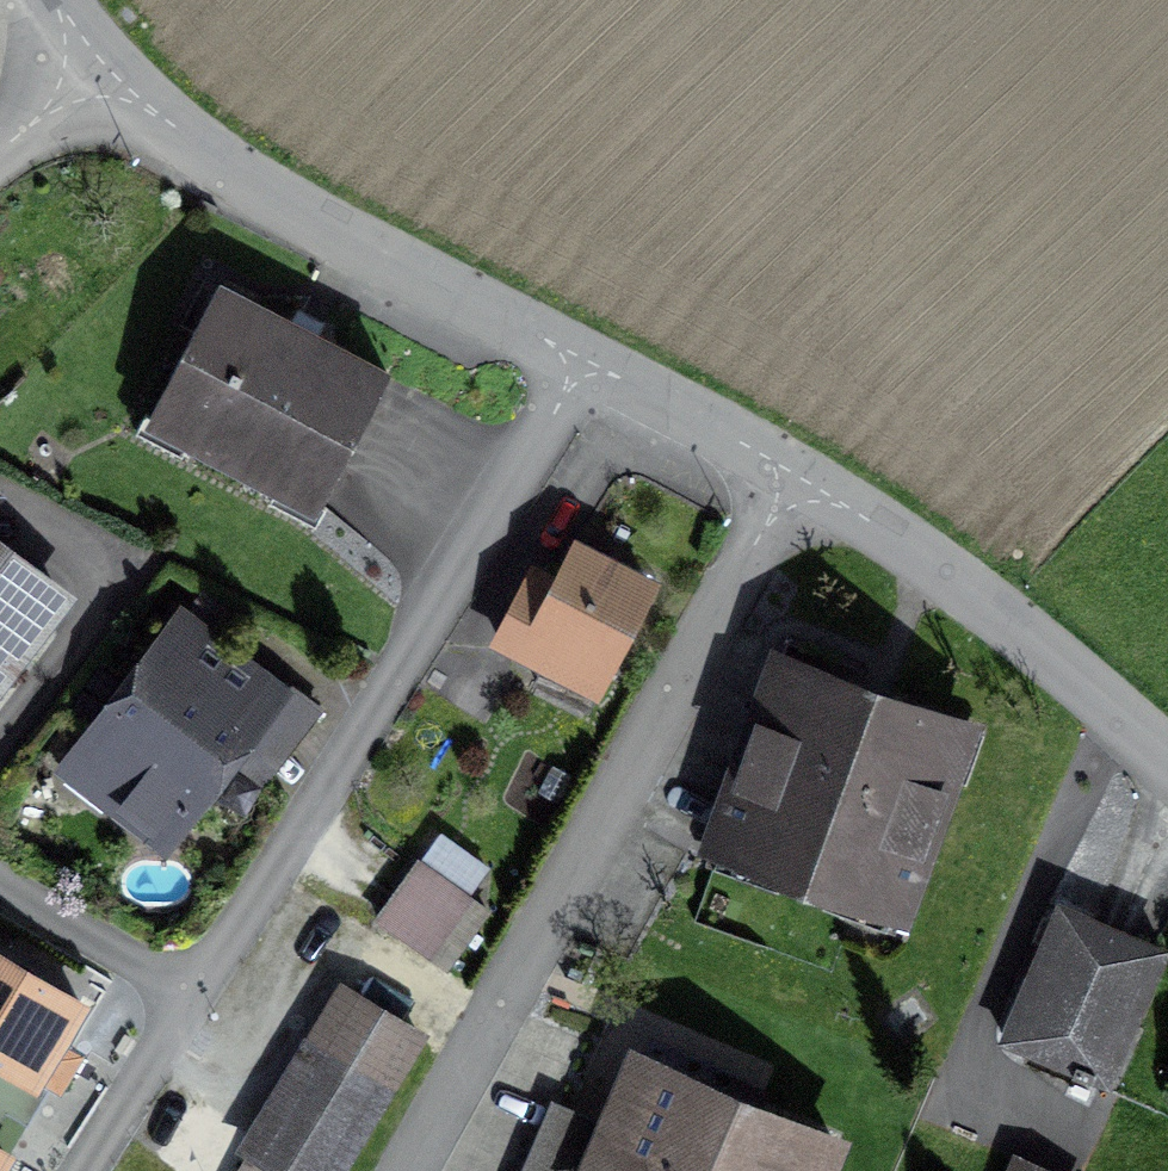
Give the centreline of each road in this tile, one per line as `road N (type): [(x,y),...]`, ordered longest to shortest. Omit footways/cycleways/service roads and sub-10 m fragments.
road 1 (residential): [(567,354),(76,1170)]
road 2 (residential): [(787,478),(412,1170)]
road 3 (residential): [(112,65),(237,169),(567,354)]
road 4 (residential): [(787,478),(897,546),(1167,761)]
road 5 (residential): [(567,354),(787,478)]
road 6 (residential): [(112,65),(0,155)]

